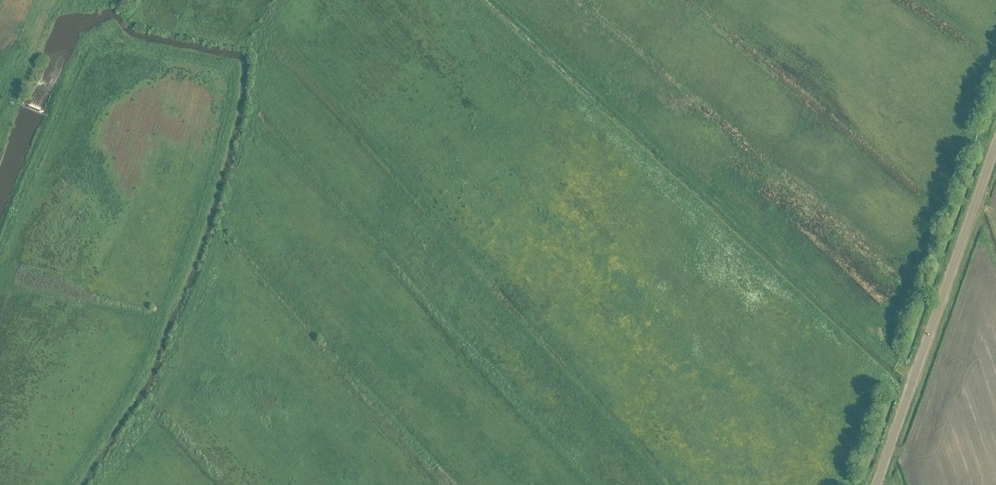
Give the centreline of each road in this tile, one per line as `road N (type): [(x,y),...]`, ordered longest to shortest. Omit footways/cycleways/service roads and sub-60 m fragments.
road 1 (unclassified): [(877,484),(995,145)]

